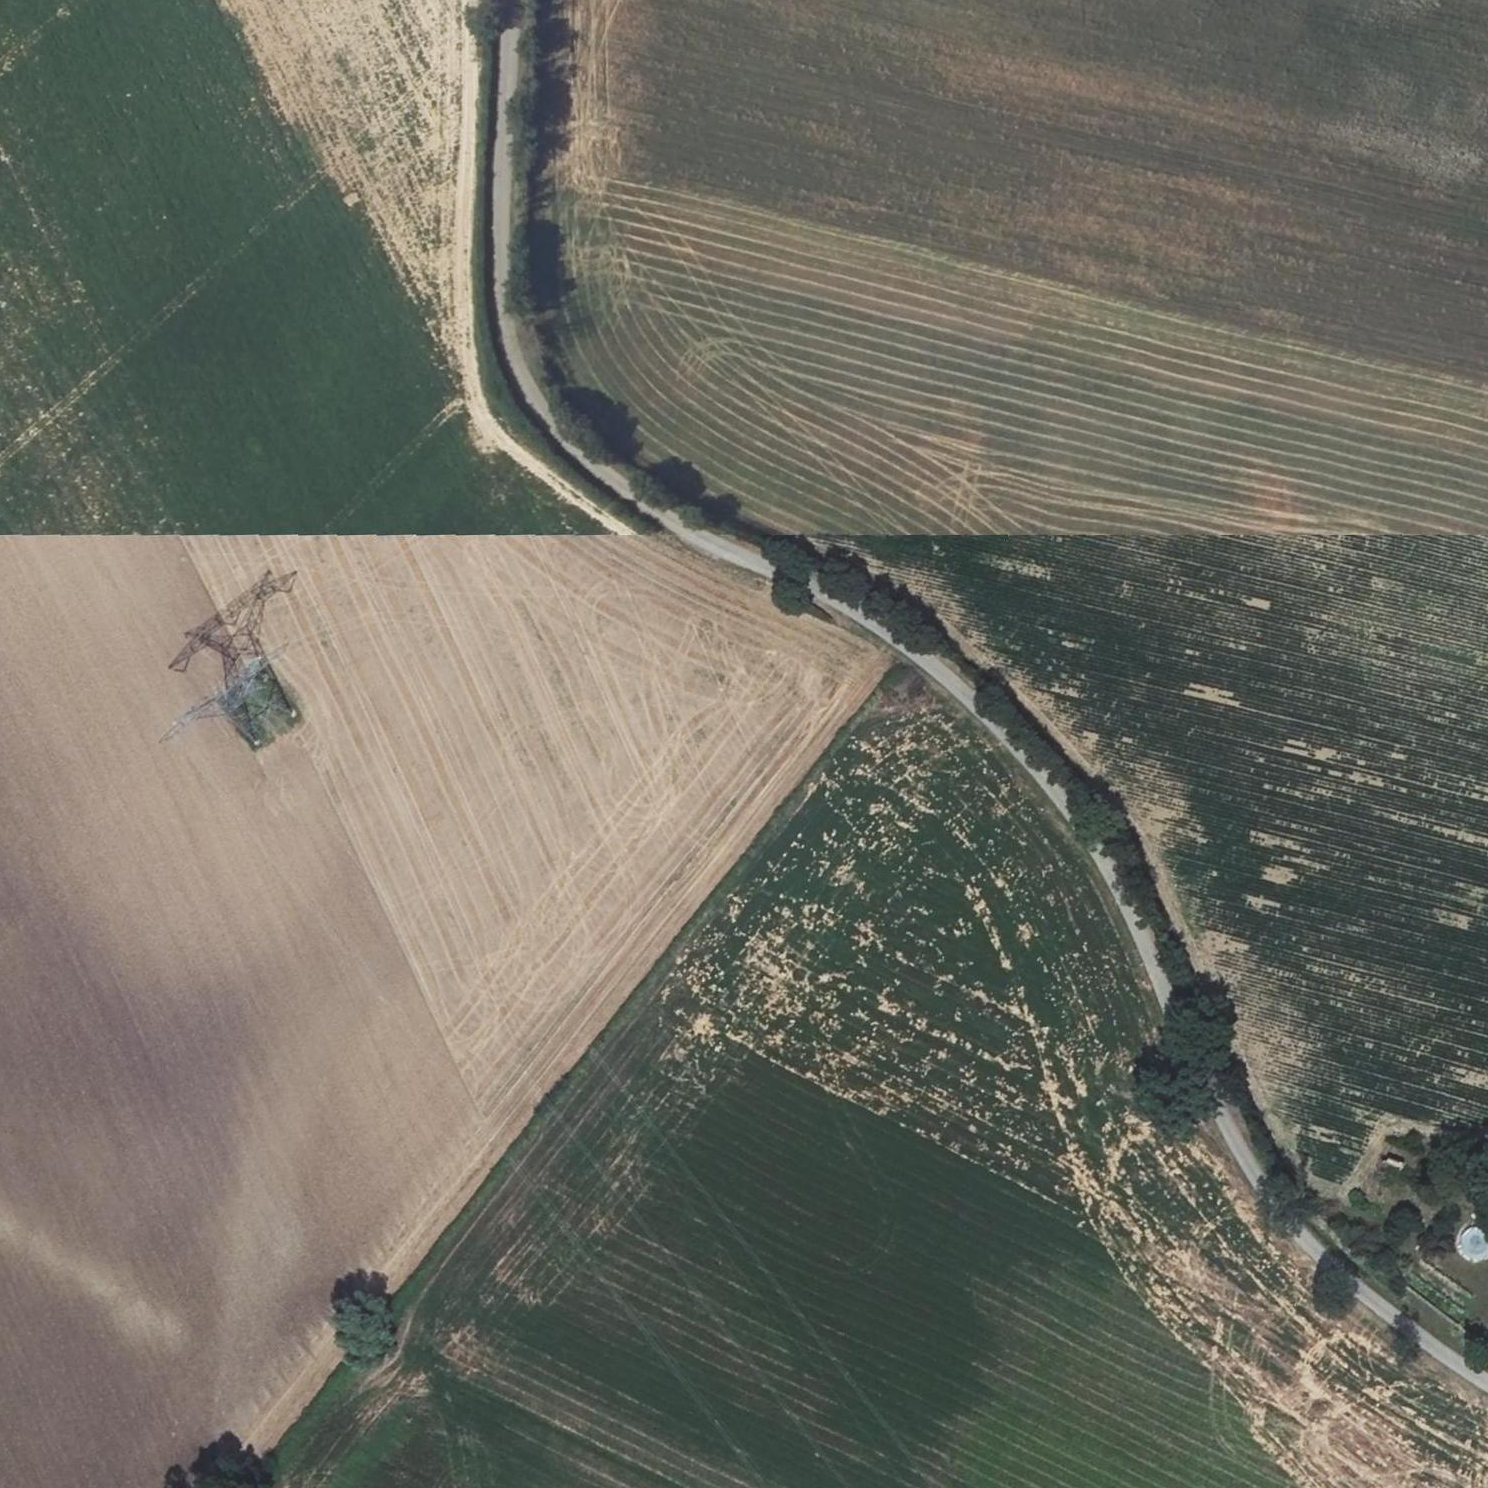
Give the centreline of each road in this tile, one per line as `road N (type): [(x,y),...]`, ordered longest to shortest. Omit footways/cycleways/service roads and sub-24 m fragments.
road 1 (residential): [(1487,1388),(1297,1238),(1234,1155),(1132,925),(1077,835),(1022,758),(933,669)]
road 2 (unclassified): [(933,669),(847,607),(635,505),(564,443),(511,366),(494,272),(501,0)]

